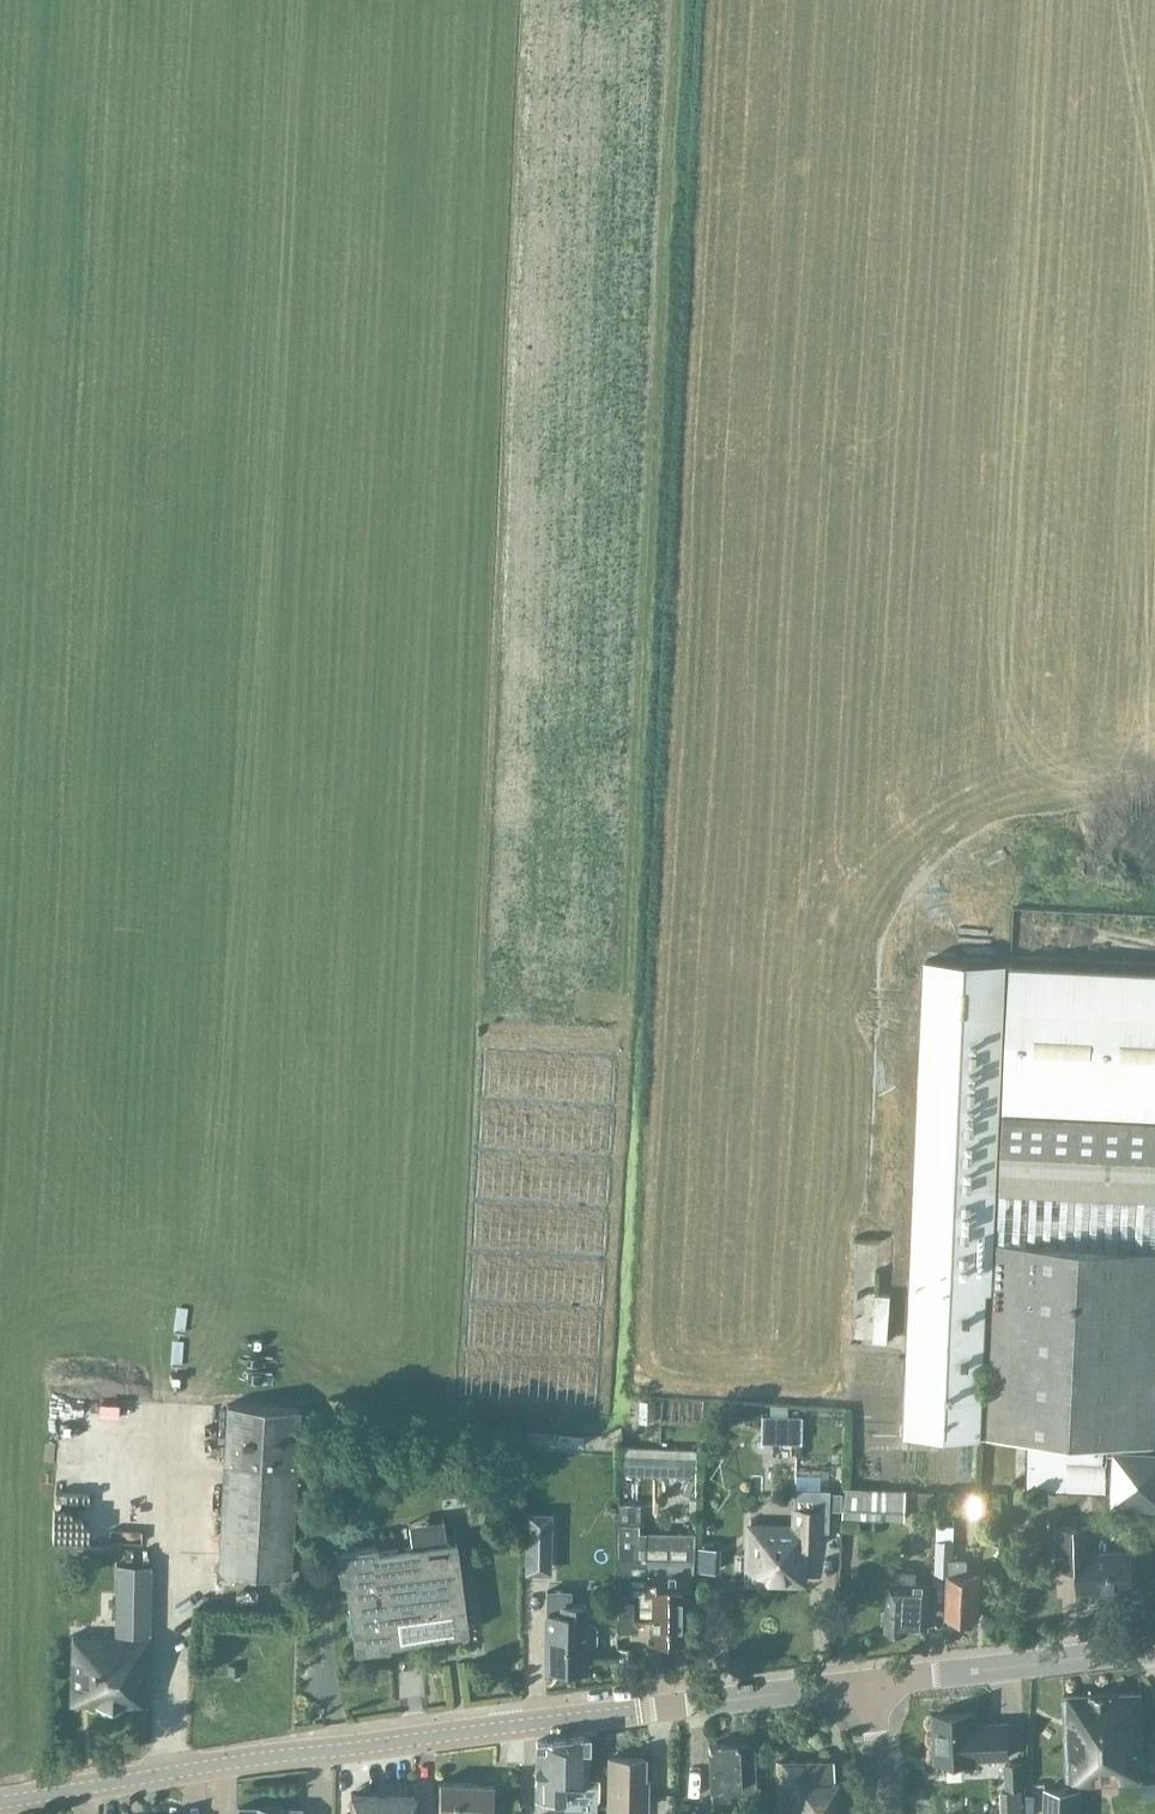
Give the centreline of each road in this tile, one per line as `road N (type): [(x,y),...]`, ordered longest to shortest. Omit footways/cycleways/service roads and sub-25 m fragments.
road 1 (tertiary): [(0,1801),(284,1754),(865,1685)]
road 2 (tertiary): [(865,1685),(1154,1650)]
road 3 (residential): [(883,1813),(865,1685)]

